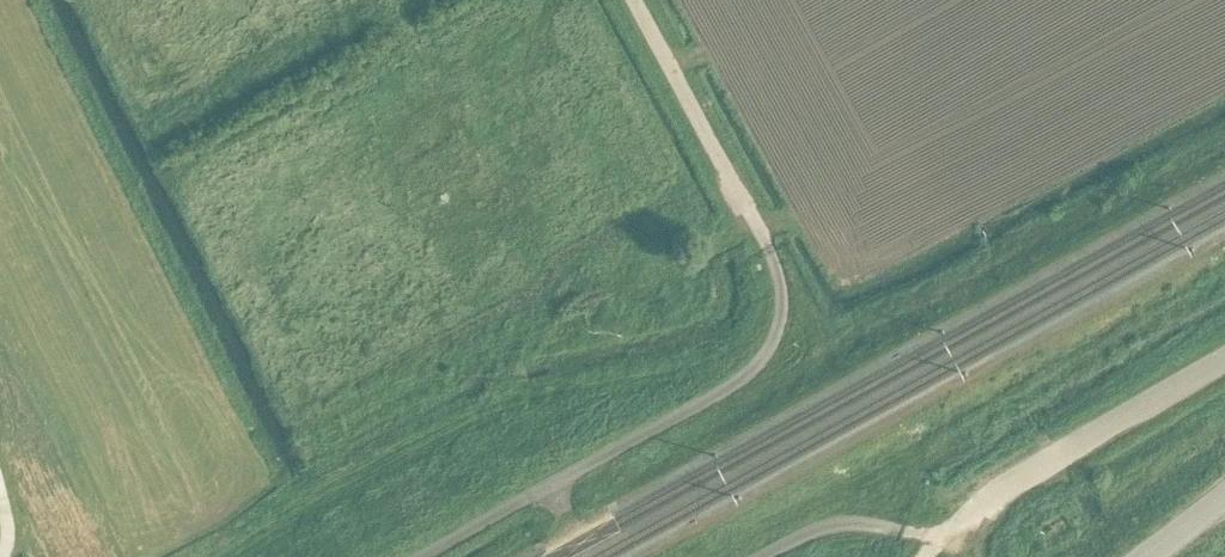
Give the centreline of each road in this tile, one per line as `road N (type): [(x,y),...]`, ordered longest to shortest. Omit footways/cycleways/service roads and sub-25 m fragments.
road 1 (unclassified): [(903,533),(946,537),(1021,478),(1224,363)]
road 2 (unclassified): [(769,248),(637,0)]
road 3 (track): [(113,551),(0,326)]

